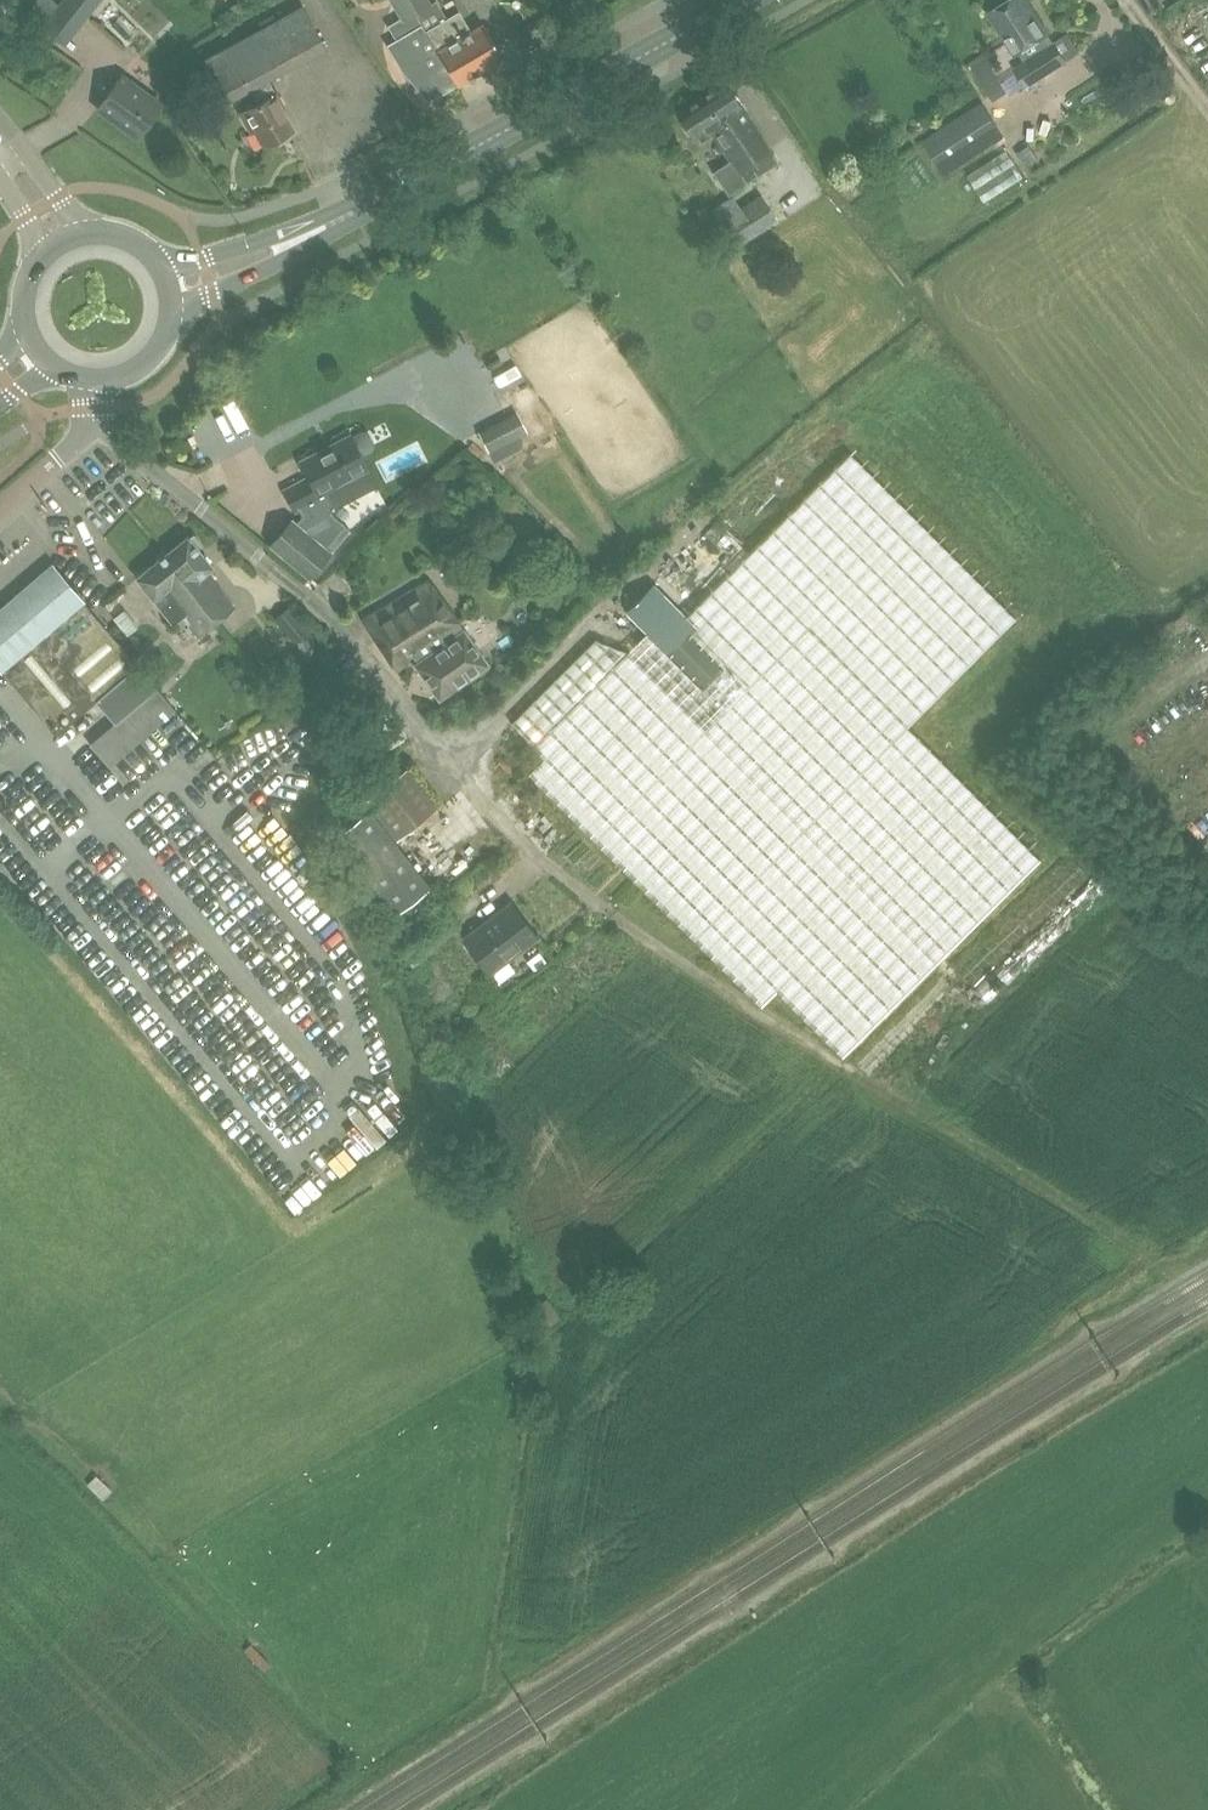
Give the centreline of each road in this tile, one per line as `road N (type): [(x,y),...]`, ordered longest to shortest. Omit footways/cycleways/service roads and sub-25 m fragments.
road 1 (unclassified): [(587,893),(451,765),(324,612),(94,425)]
road 2 (track): [(1155,1258),(754,1012),(587,893)]
road 3 (primary): [(345,216),(743,0)]
road 4 (primary): [(170,323),(194,301),(283,260),(345,216)]
road 5 (primary): [(345,216),(186,262),(152,254)]
road 6 (unclassified): [(0,506),(94,425)]

